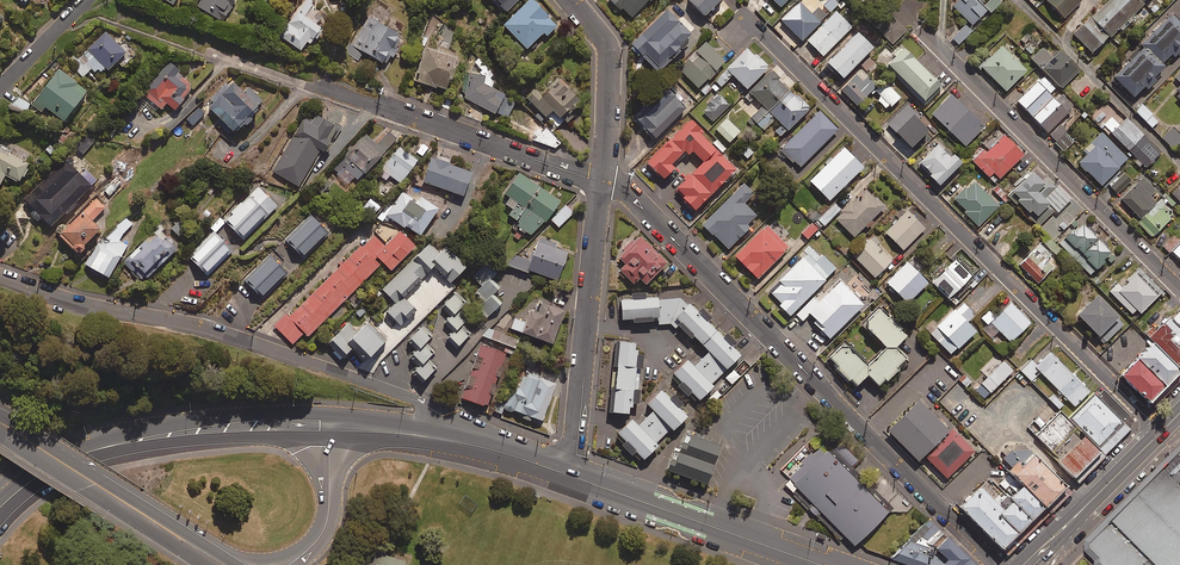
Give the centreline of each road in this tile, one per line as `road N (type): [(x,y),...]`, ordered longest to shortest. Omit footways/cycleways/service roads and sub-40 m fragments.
road 1 (residential): [(1160,432),(763,33),(734,35)]
road 2 (residential): [(995,564),(676,242),(617,185),(602,181)]
road 3 (residential): [(468,444),(438,412),(404,395),(194,324),(93,307),(0,275)]
road 4 (residential): [(1179,289),(902,11)]
road 5 (secondary): [(329,431),(197,434),(106,448),(39,475),(0,508)]
road 6 (residential): [(602,181),(320,87)]
road 7 (unclassified): [(570,475),(602,181)]
road 8 (secondary): [(820,564),(570,475)]
road 9 (trunk): [(223,564),(0,423)]
road 10 (unclassified): [(571,0),(608,49),(602,181)]
road 11 (secondary): [(1024,564),(1160,432)]
road 12 (secondary): [(329,431),(326,523),(289,564)]
road 13 (secondary): [(468,444),(329,431)]
road 14 (residential): [(87,0),(0,87)]

